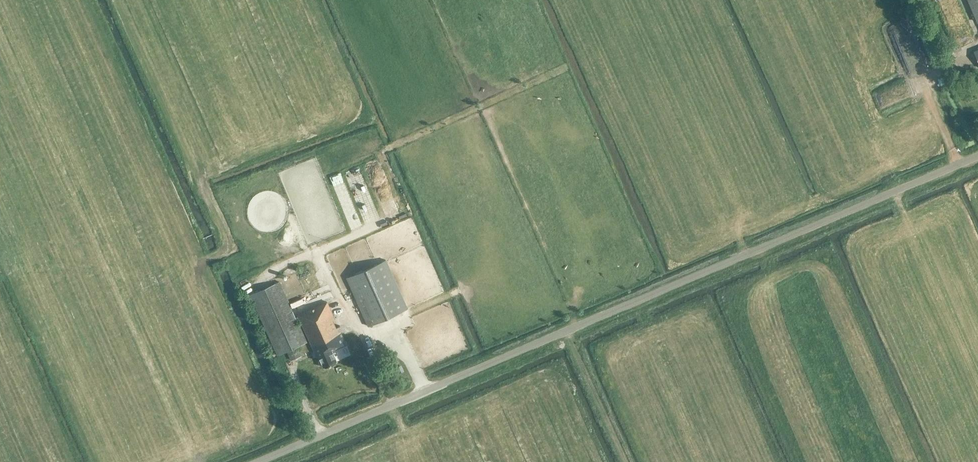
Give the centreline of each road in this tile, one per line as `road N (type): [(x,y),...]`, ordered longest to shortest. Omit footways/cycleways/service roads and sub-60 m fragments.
road 1 (unclassified): [(258,461),(977,157)]
road 2 (track): [(565,332),(623,461)]

